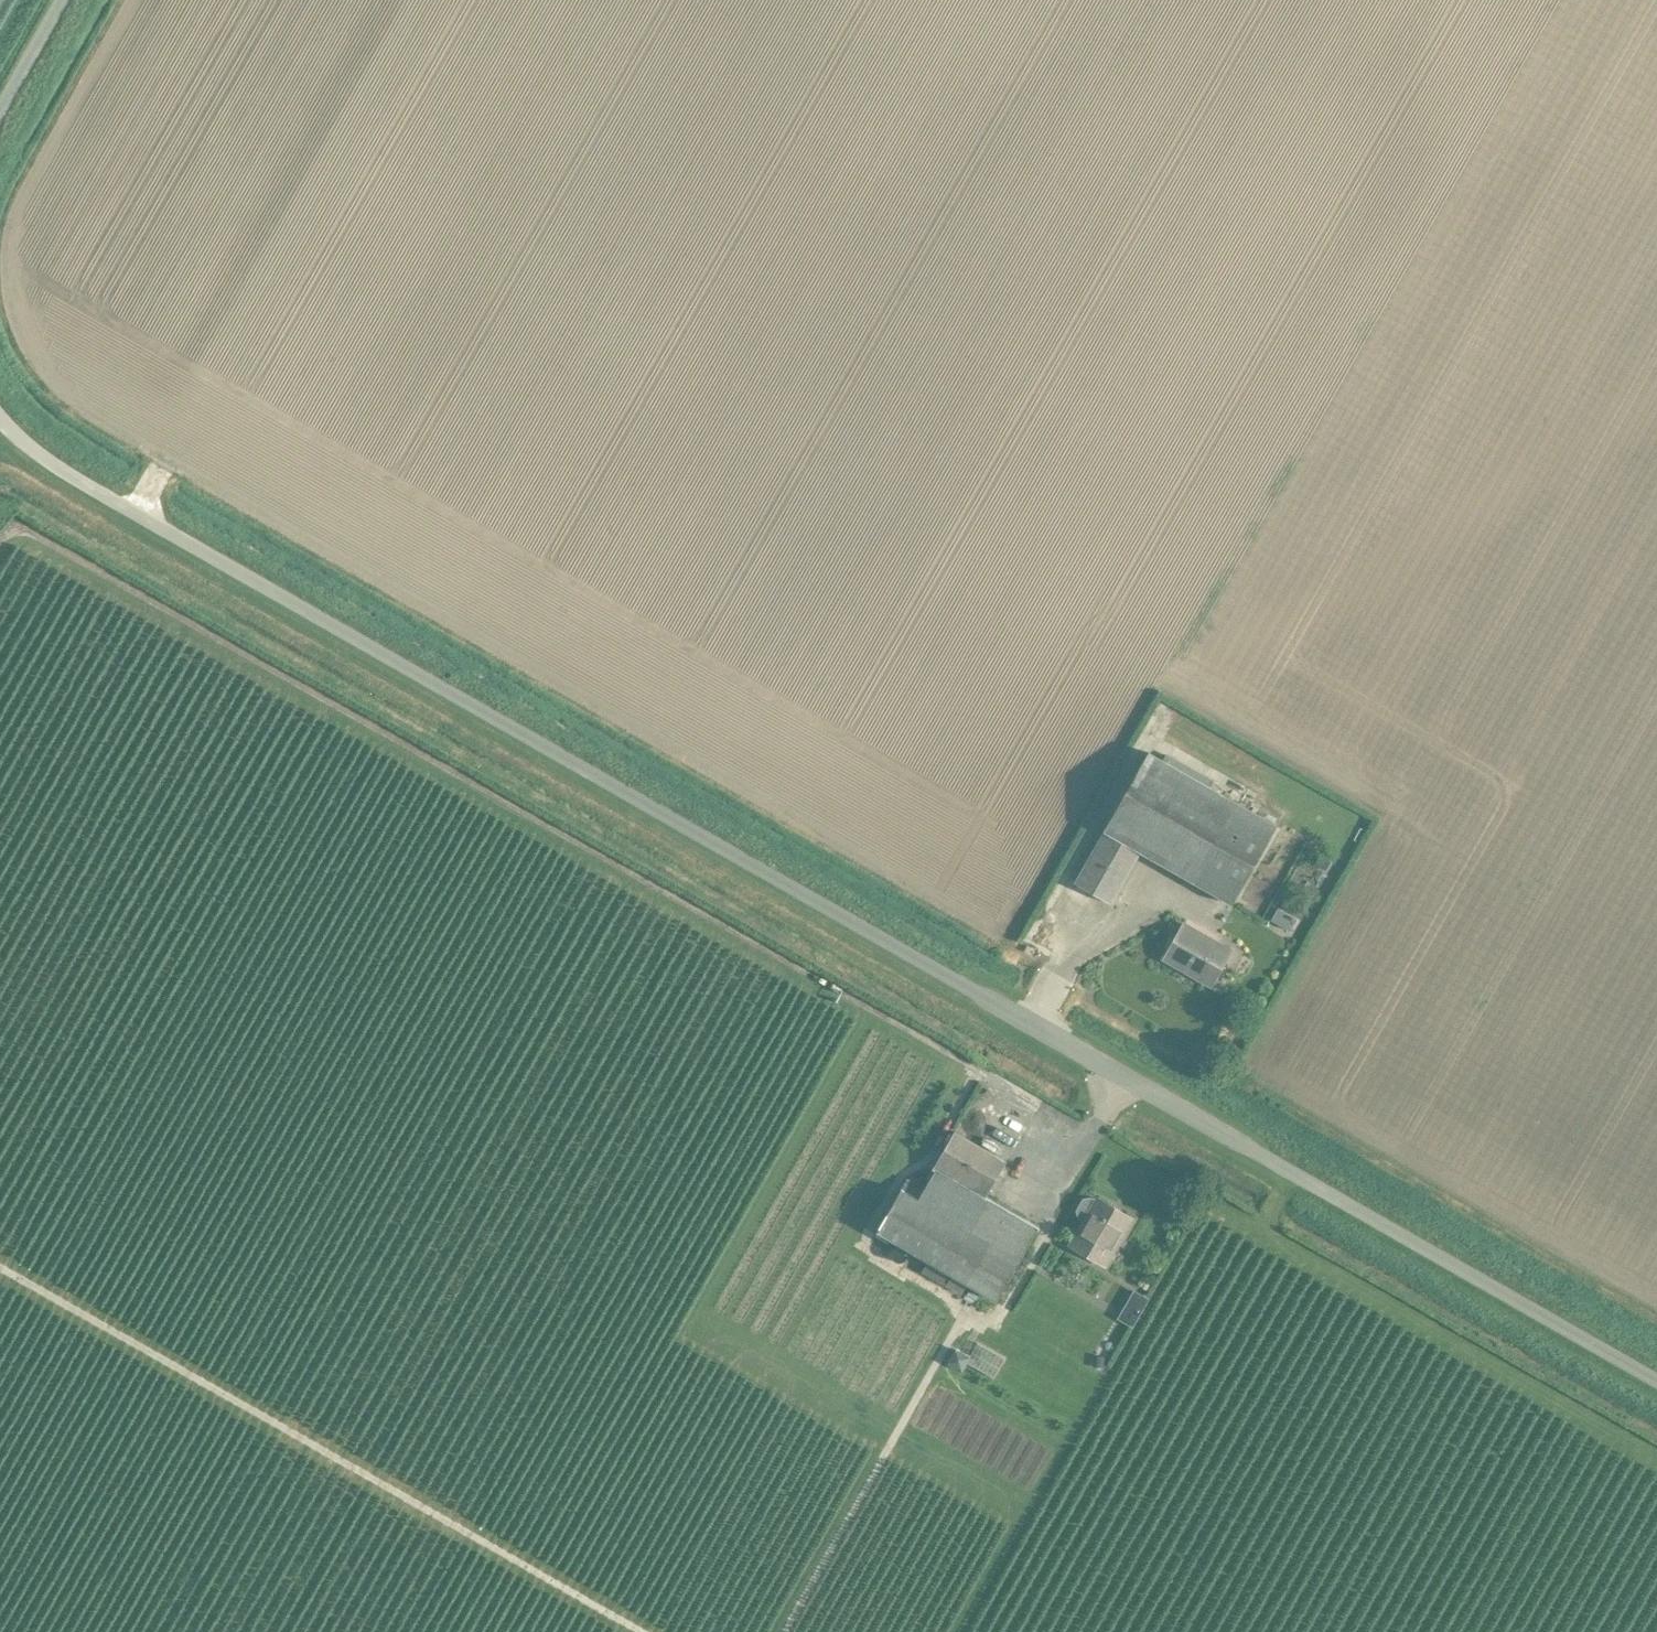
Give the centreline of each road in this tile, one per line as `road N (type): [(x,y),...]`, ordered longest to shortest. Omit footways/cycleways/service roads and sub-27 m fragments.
road 1 (unclassified): [(1656,1382),(109,499),(26,446),(0,415)]
road 2 (unclassified): [(0,116),(66,0)]

